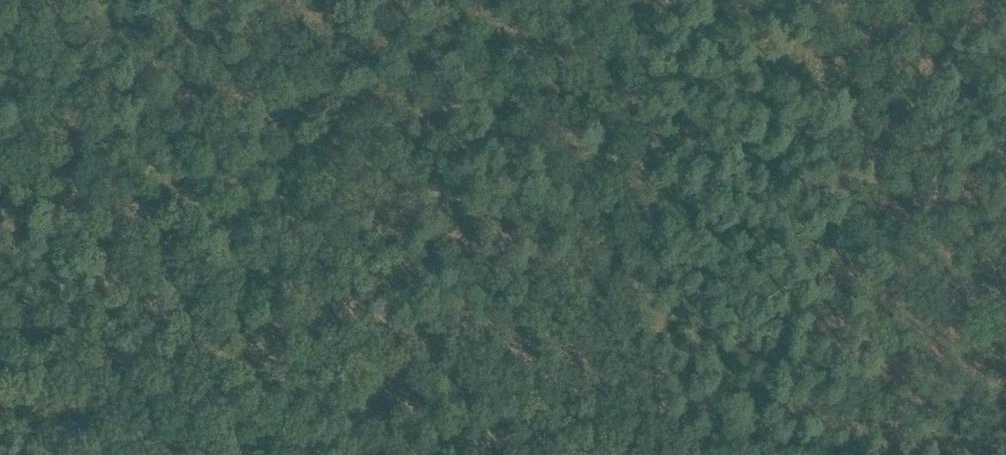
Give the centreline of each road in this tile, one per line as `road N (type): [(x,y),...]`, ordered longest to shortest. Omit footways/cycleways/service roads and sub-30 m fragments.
road 1 (track): [(895,454),(882,0)]
road 2 (track): [(0,424),(320,454)]

